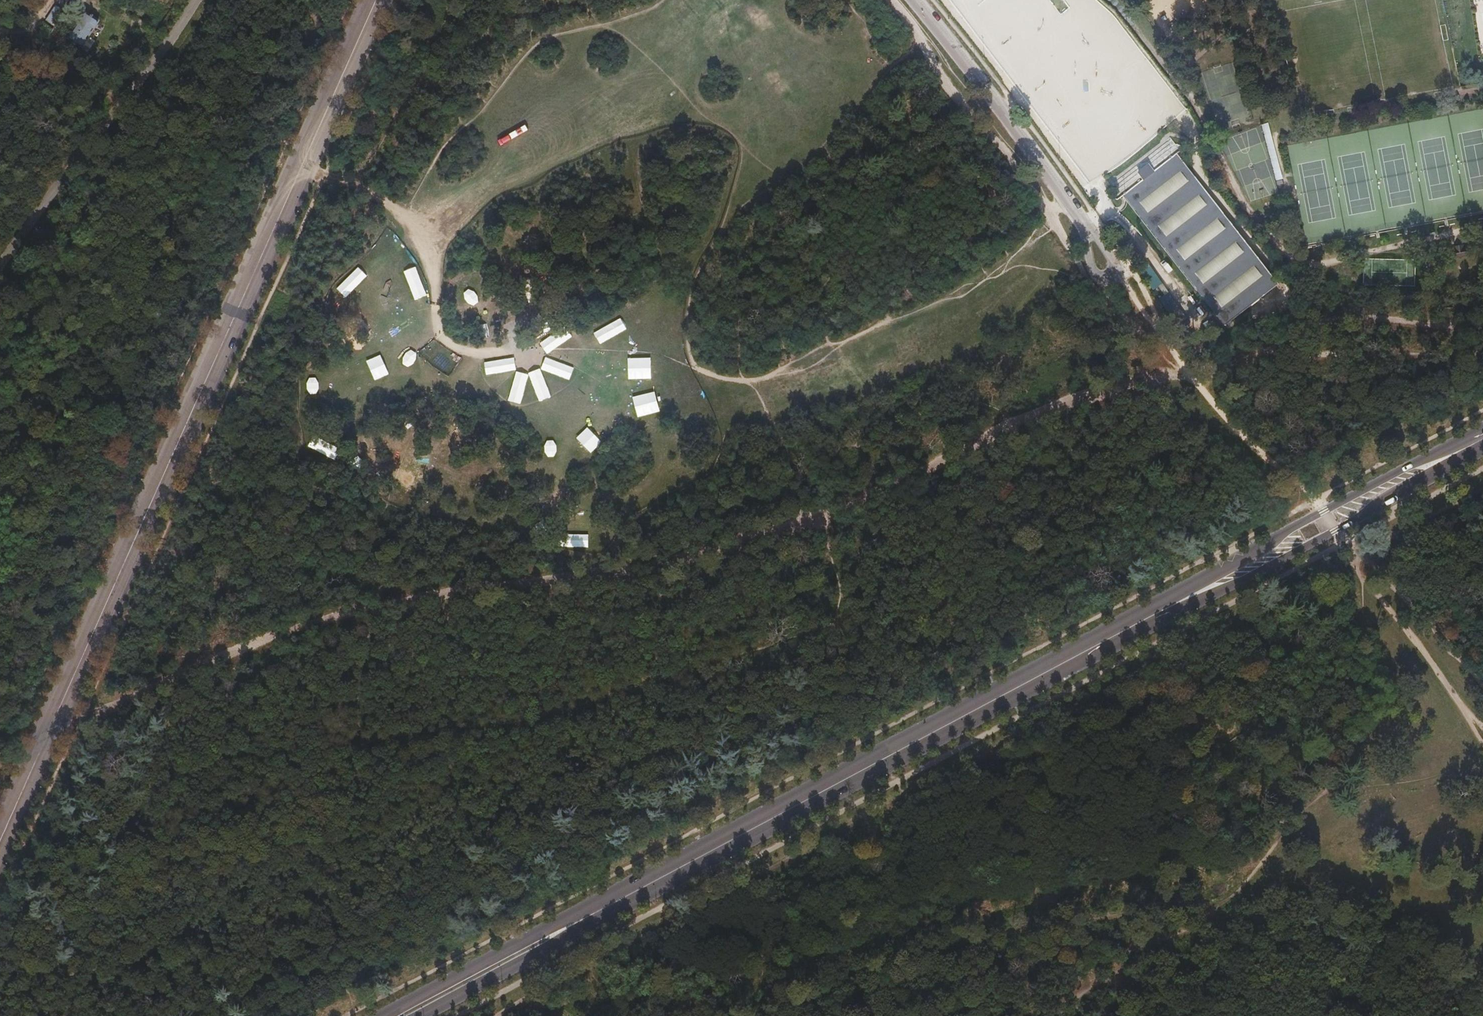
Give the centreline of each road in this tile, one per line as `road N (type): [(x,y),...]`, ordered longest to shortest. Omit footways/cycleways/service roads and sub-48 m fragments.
road 1 (secondary): [(0,843),(376,0)]
road 2 (primary): [(827,792),(764,814),(382,1015)]
road 3 (primary): [(418,1015),(775,829),(827,792)]
road 4 (primary): [(1179,603),(827,792)]
road 5 (primary): [(1482,438),(1320,514),(1179,603)]
road 6 (primary): [(1179,603),(1335,531),(1482,439)]
road 7 (track): [(300,171),(394,209),(422,255),(436,337),(457,351),(529,352)]
road 8 (unclassified): [(913,0),(1082,222)]

